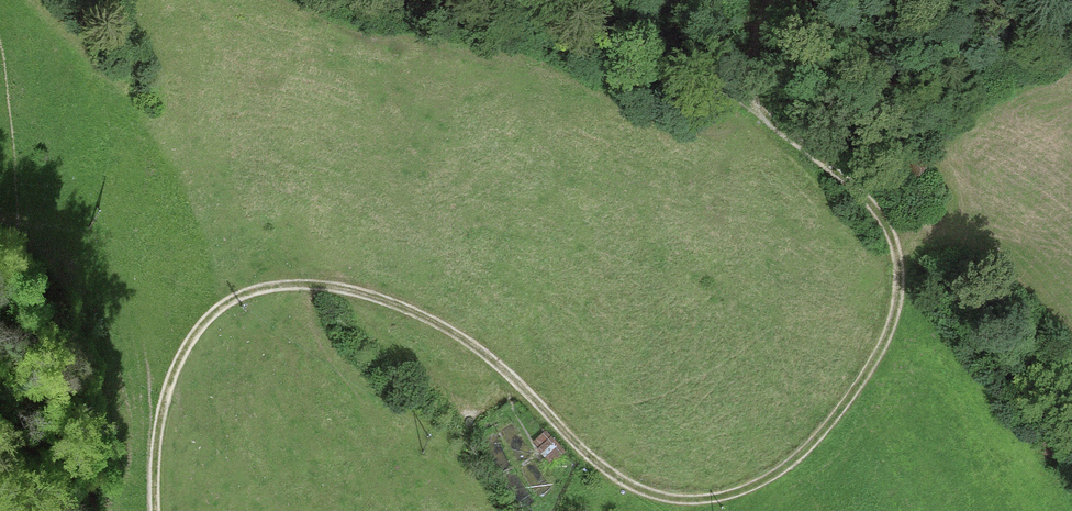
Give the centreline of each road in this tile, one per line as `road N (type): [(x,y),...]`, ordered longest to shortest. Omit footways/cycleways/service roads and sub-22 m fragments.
road 1 (track): [(779,0),(752,107),(839,176),(885,231),(897,276),(892,311),(861,382),(790,465),(746,486),(656,496),(618,480),(471,346),(371,296),(308,285),(237,297),(190,337),(163,407),(160,510)]
road 2 (track): [(597,0),(752,107),(720,120),(678,117),(567,75),(455,42),(357,28),(290,0)]
road 3 (track): [(776,11),(855,32),(886,54)]

